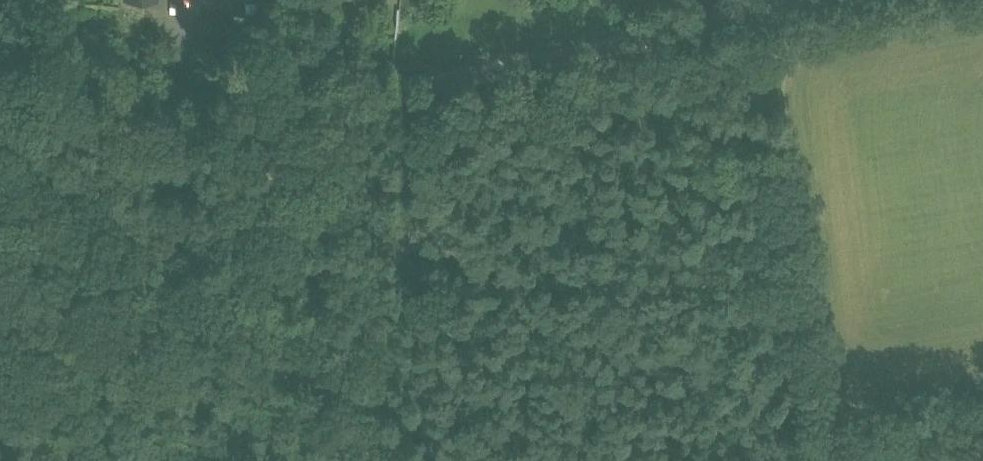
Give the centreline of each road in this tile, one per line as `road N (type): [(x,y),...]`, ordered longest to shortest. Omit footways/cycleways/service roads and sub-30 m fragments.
road 1 (unclassified): [(0,124),(182,131),(309,116),(854,0)]

